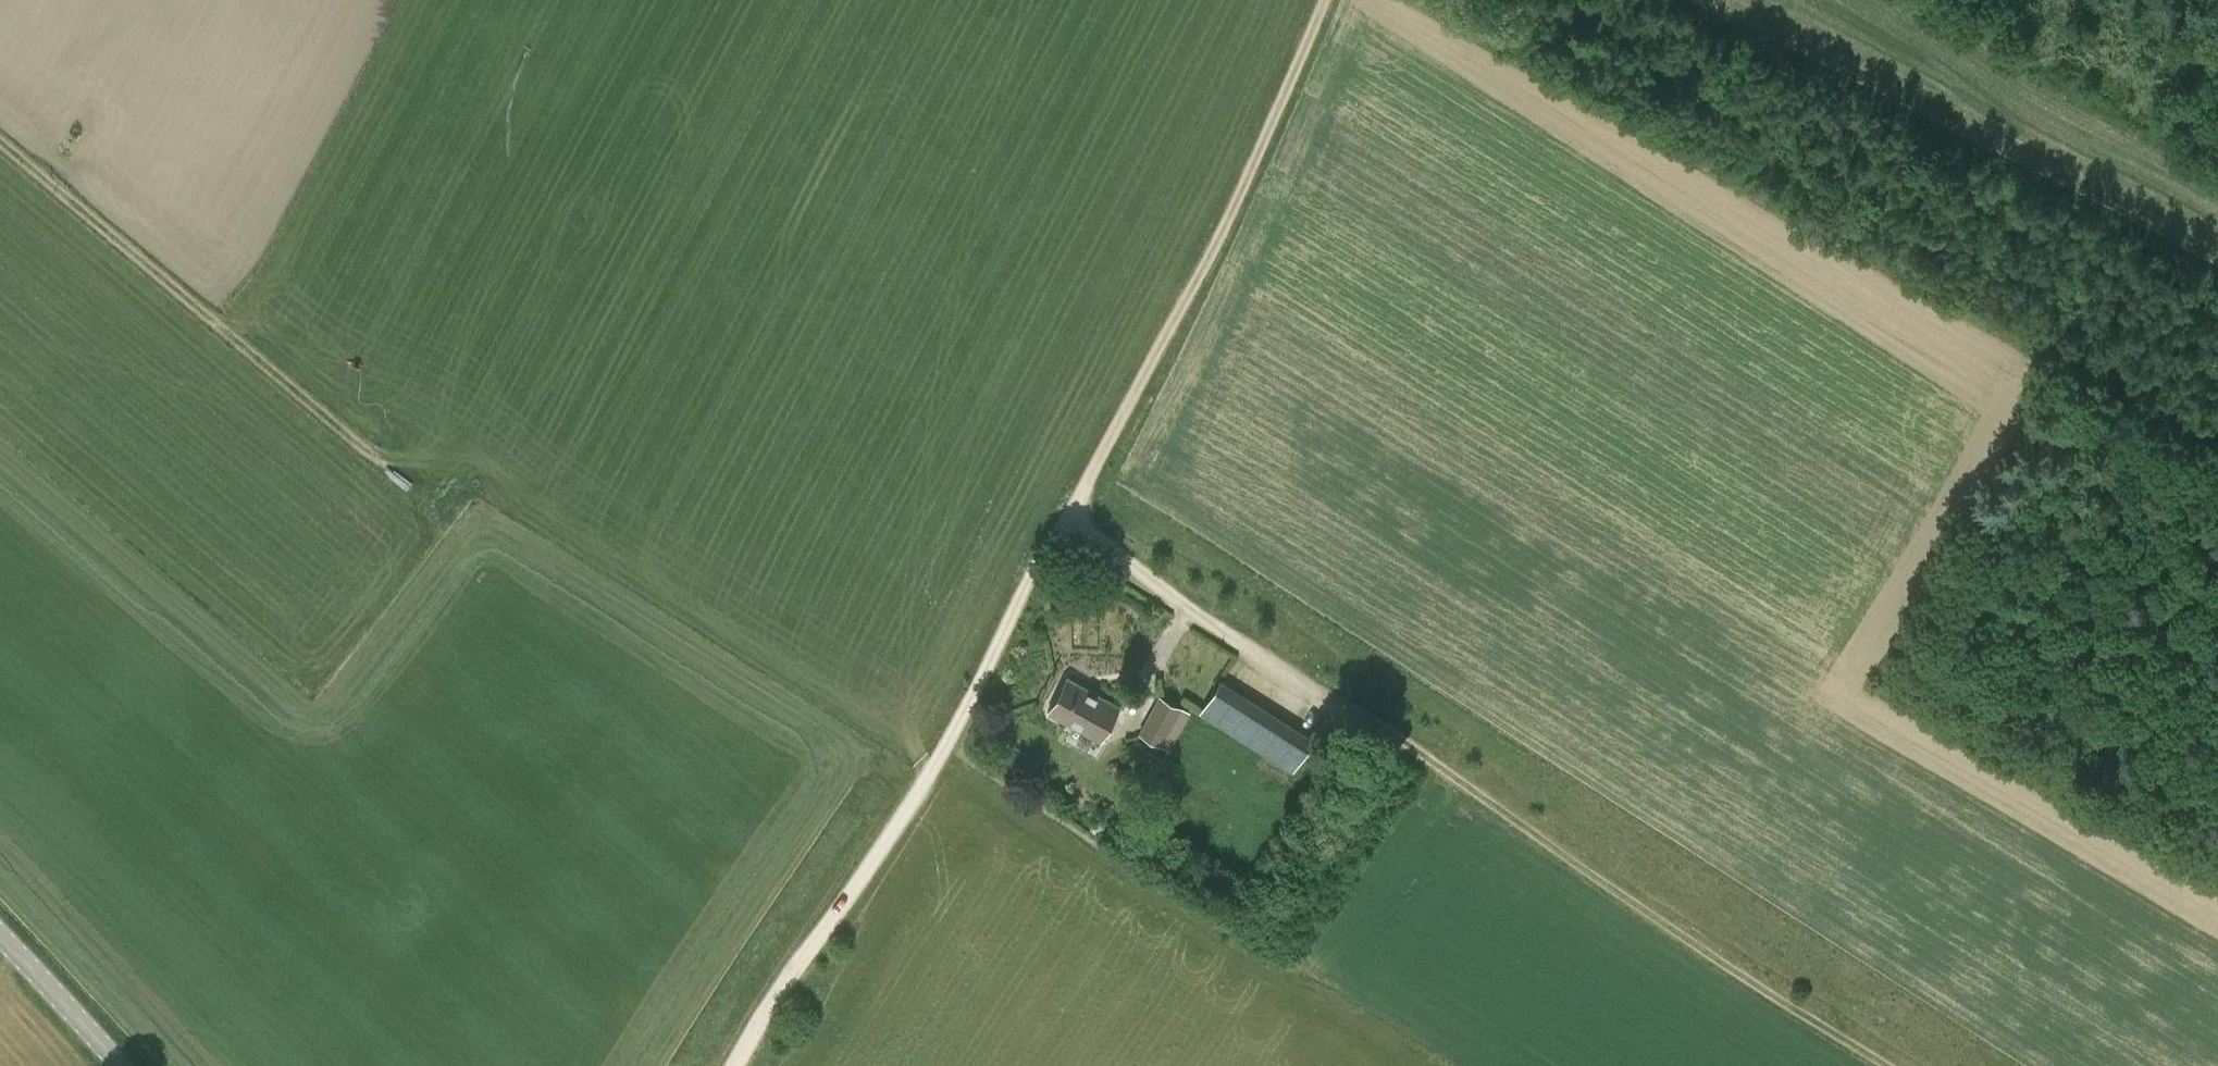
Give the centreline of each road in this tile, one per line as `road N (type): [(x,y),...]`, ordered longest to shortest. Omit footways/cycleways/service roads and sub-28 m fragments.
road 1 (track): [(737,1065),(989,670),(1040,558),(1059,535),(1245,186),(1324,0)]
road 2 (track): [(408,479),(0,138)]
road 3 (track): [(1059,535),(1098,545),(1288,676)]
road 4 (tertiary): [(134,1065),(0,925)]

